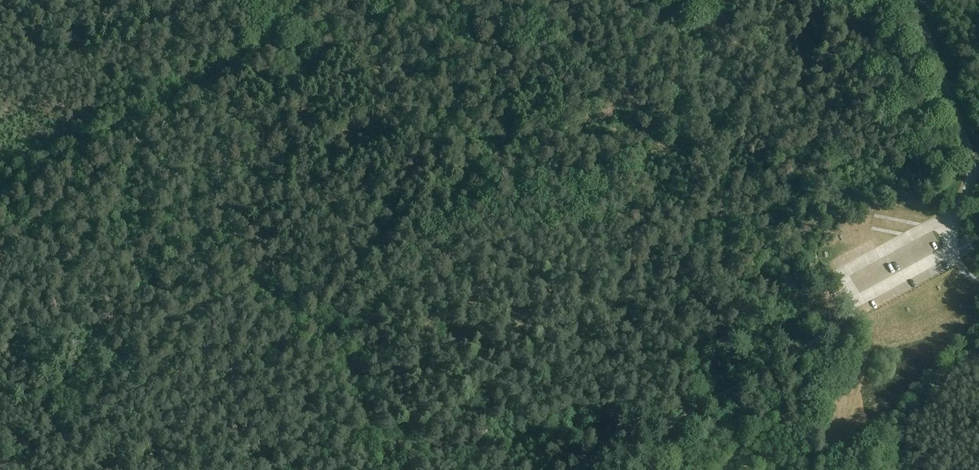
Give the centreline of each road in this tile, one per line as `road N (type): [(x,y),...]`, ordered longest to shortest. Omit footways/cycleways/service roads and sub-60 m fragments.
road 1 (track): [(572,419),(532,348),(526,214),(429,51)]
road 2 (track): [(304,0),(219,73),(0,189)]
road 3 (track): [(249,282),(191,327),(122,434),(83,469)]
road 4 (unclassified): [(972,161),(913,0)]

